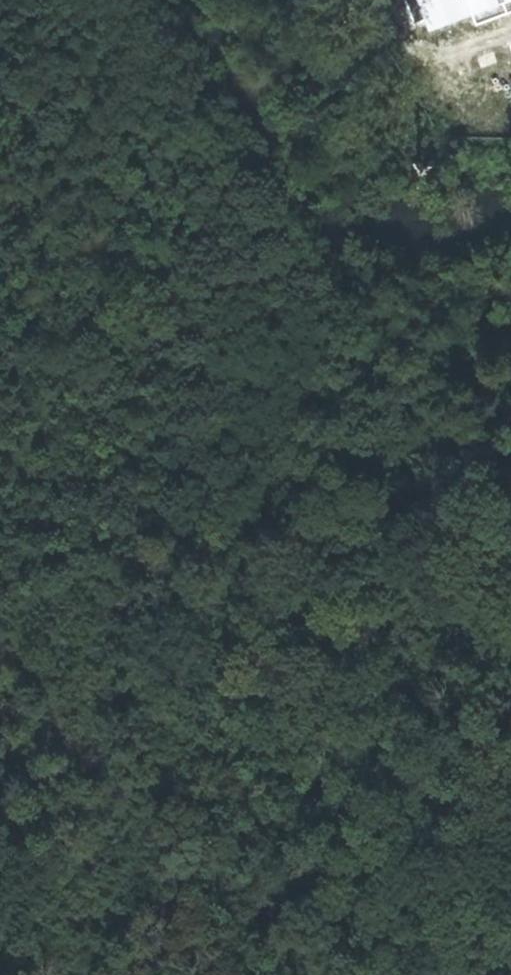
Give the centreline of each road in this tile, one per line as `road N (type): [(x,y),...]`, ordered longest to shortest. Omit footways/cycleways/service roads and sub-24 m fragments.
road 1 (track): [(0,539),(163,566),(510,441)]

